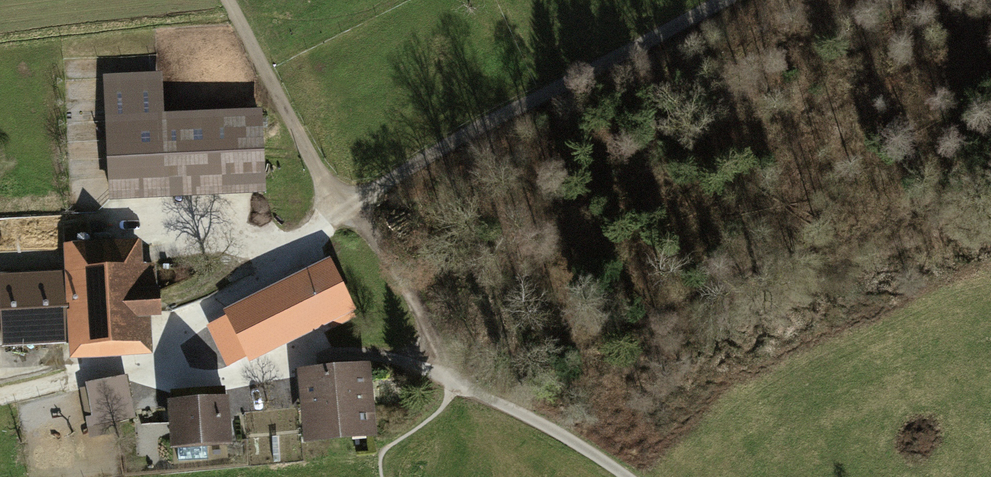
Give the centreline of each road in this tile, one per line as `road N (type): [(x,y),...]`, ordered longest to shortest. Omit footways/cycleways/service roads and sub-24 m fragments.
road 1 (track): [(722,0),(340,210)]
road 2 (track): [(340,210),(133,365),(0,400)]
road 3 (track): [(230,0),(340,210)]
road 4 (track): [(454,384),(528,413),(643,476)]
road 5 (track): [(340,210),(421,312),(454,384)]

